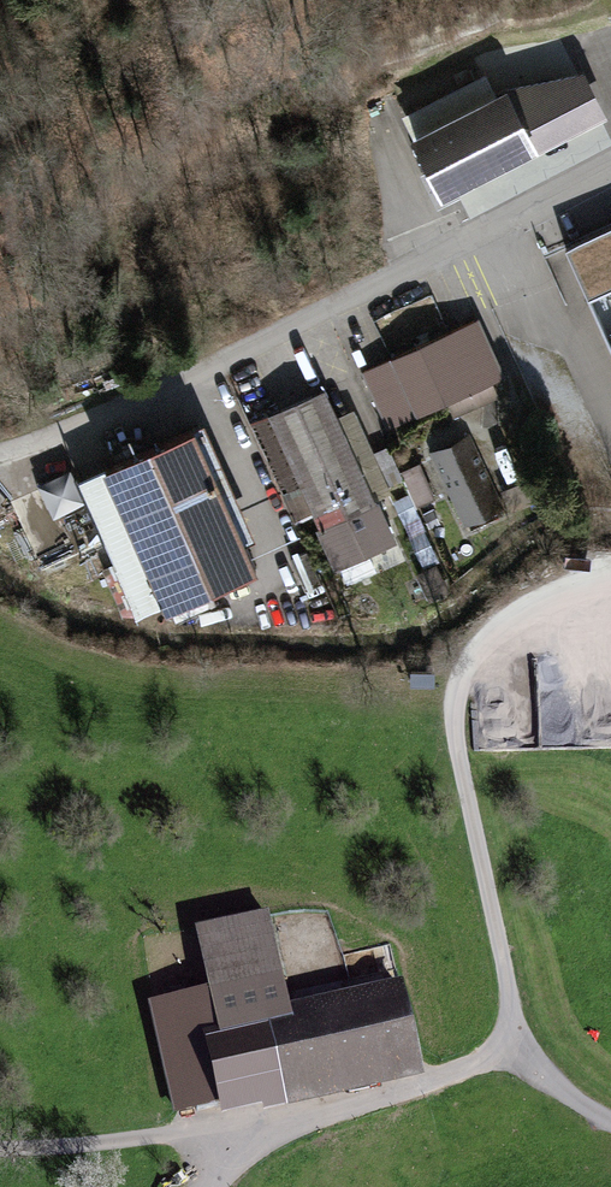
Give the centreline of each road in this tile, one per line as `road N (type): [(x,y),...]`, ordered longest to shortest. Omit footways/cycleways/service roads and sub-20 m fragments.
road 1 (residential): [(610,169),(130,408),(0,459)]
road 2 (unclassified): [(510,1065),(514,1016),(453,724),(475,660),(517,614),(573,587),(610,587)]
road 3 (residential): [(0,1158),(146,1145),(369,1109),(481,1066),(510,1065)]

